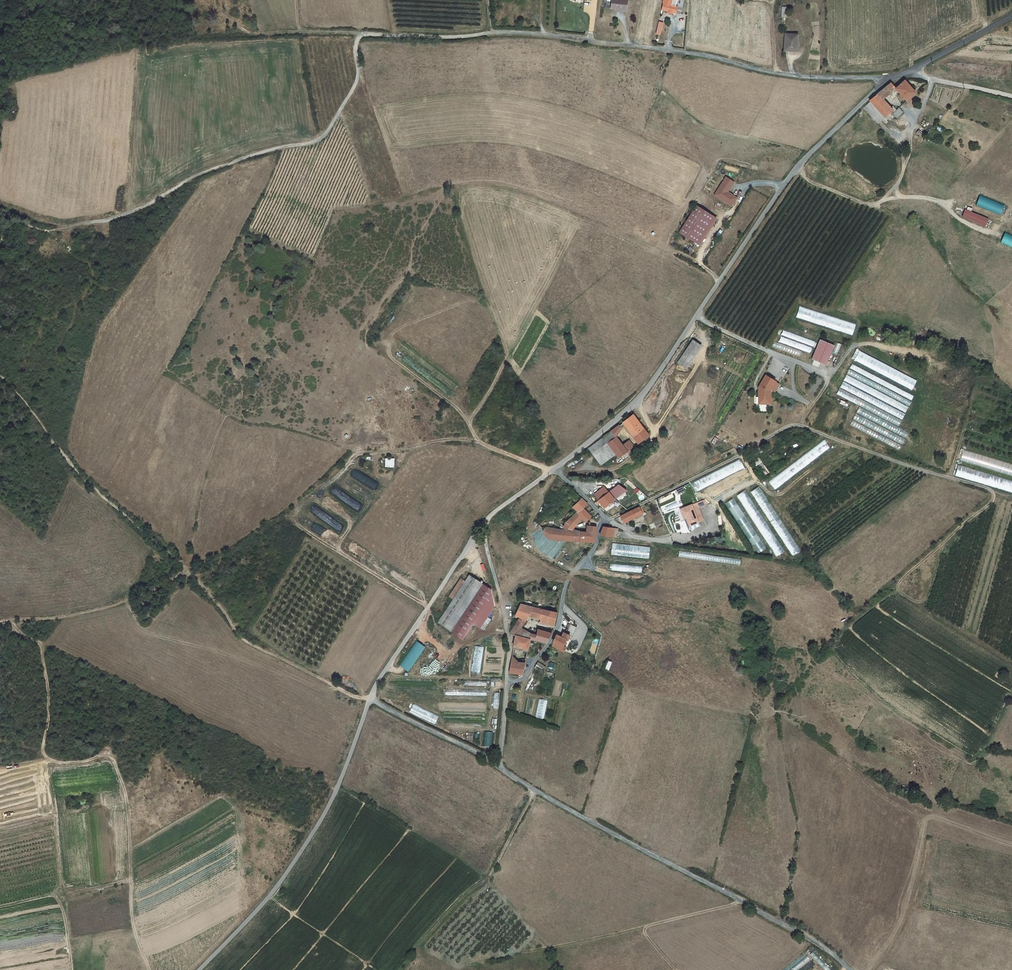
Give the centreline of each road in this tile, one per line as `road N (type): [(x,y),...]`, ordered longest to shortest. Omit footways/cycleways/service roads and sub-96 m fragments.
road 1 (unclassified): [(551,470),(640,398),(782,186),(884,81)]
road 2 (track): [(137,210),(264,151),(315,143),(354,84),(360,34),(492,33),(489,0)]
road 3 (track): [(428,607),(339,553),(340,529),(306,504),(354,455),(431,440),(473,442),(551,470)]
road 4 (unclassified): [(848,969),(814,941),(498,764)]
road 5 (unclassified): [(492,33),(694,55),(780,75),(884,81)]
road 6 (unclassified): [(198,969),(298,857),(339,785),(368,699)]
road 7 (track): [(829,376),(800,425),(609,520)]
road 8 (unclassified): [(368,699),(486,520)]
road 9 (track): [(798,165),(828,189),(873,205),(915,196),(987,234)]
road 10 (unclassified): [(506,685),(547,646),(571,575),(597,542),(600,513)]
road 11 (residential): [(506,685),(509,640),(486,520)]
road 12 (track): [(800,425),(941,475)]
road 13 (unclassified): [(498,764),(368,699)]
road 14 (track): [(0,906),(56,897),(72,969)]

